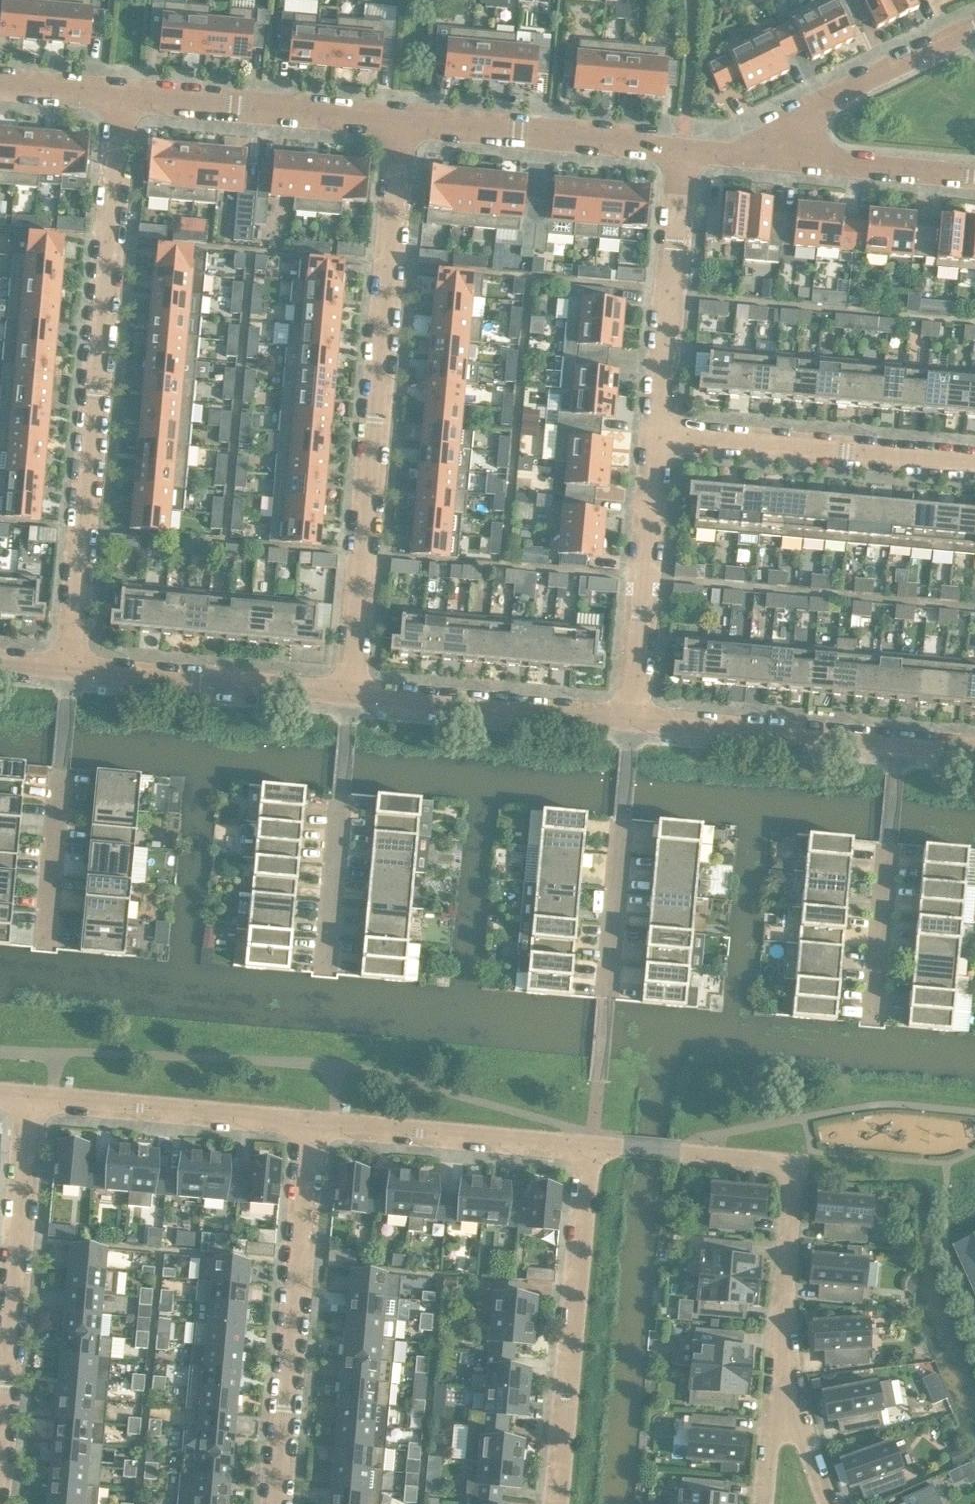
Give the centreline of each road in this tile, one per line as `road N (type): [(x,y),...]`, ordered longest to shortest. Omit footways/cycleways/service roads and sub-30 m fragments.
road 1 (residential): [(123,95),(71,670)]
road 2 (residential): [(351,694),(405,123)]
road 3 (residential): [(278,1503),(311,1123)]
road 4 (residential): [(0,1461),(34,1096)]
road 5 (residential): [(559,1503),(590,1146)]
road 6 (residential): [(657,435),(974,463)]
road 7 (residential): [(683,149),(657,435)]
road 8 (residential): [(657,435),(632,720)]
road 9 (residential): [(123,95),(405,123)]
road 10 (residential): [(632,720),(351,694)]
road 11 (residential): [(351,694),(71,670)]
road 12 (residential): [(311,1123),(590,1146)]
road 13 (residential): [(405,123),(683,149)]
road 14 (residential): [(34,1096),(311,1123)]
road 15 (residential): [(632,720),(606,997)]
road 16 (residential): [(326,965),(351,694)]
road 17 (residential): [(71,670),(45,940)]
road 18 (residential): [(896,745),(872,1010)]
road 19 (residential): [(896,745),(632,720)]
road 20 (residential): [(794,161),(799,132),(823,104),(974,30)]
road 21 (residential): [(778,1394),(787,1167)]
road 22 (residential): [(590,1146),(787,1167)]
road 23 (residential): [(974,178),(794,161)]
road 24 (residential): [(0,84),(123,95)]

